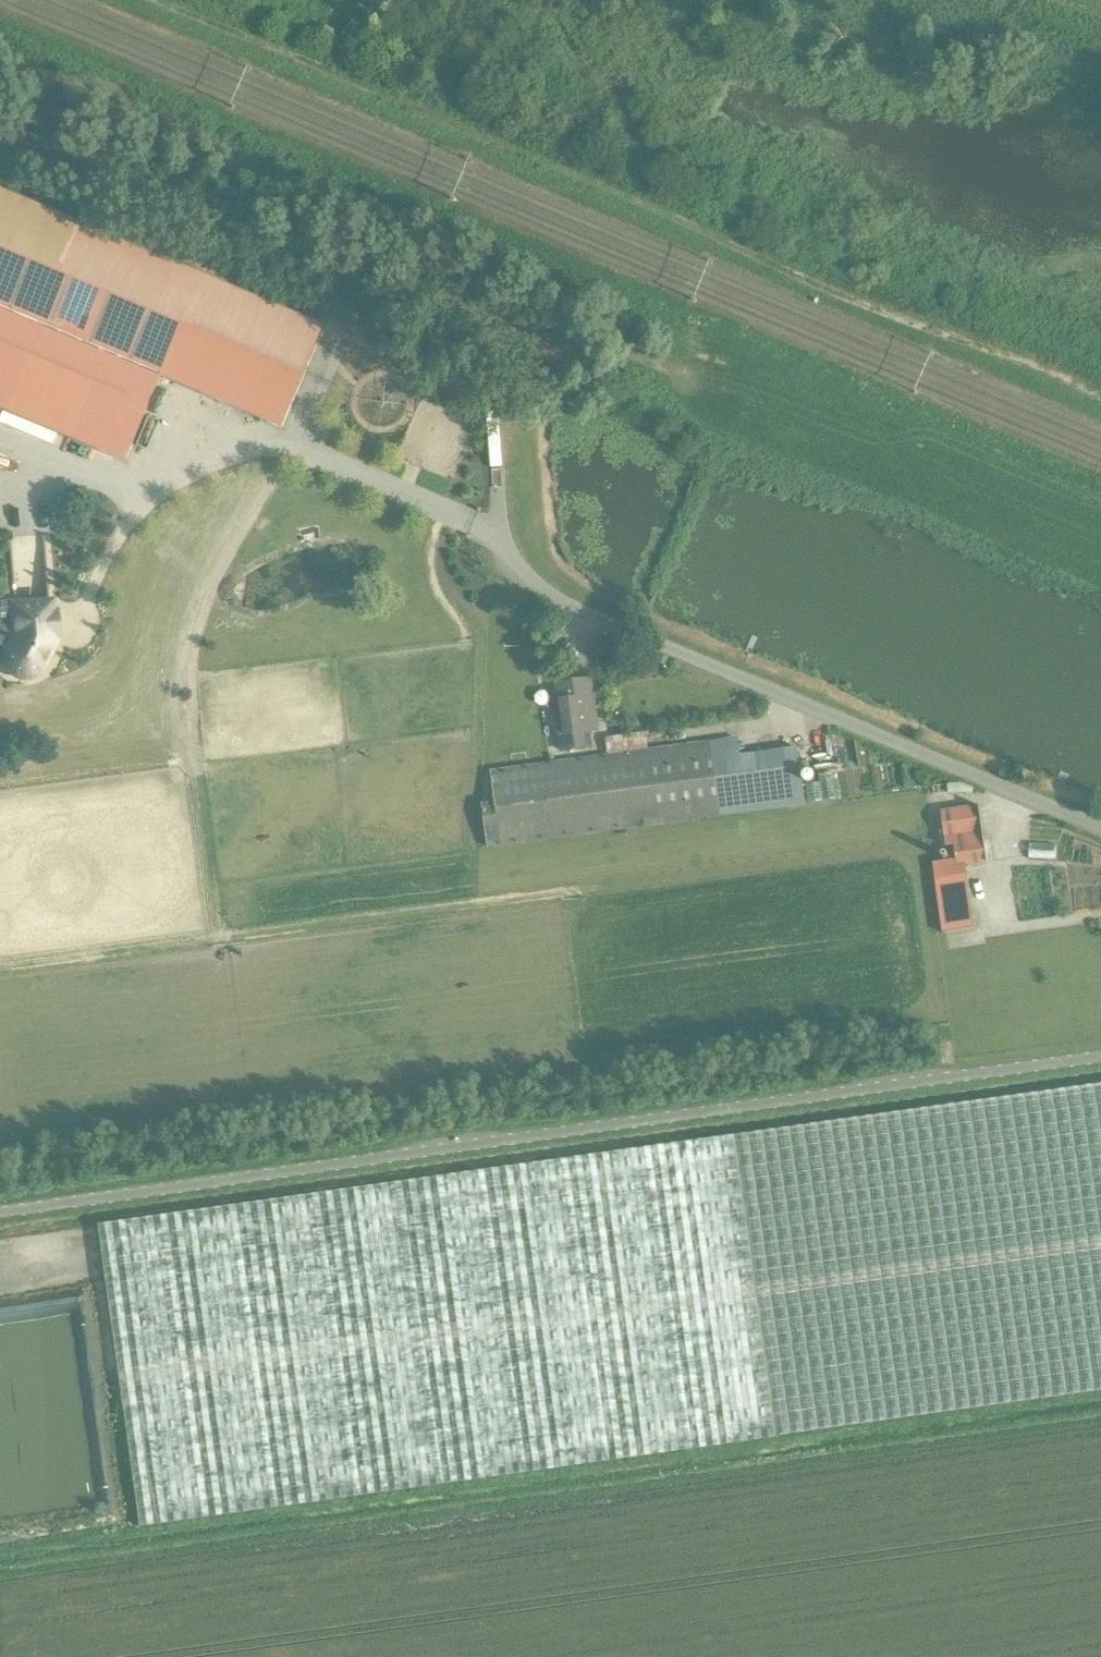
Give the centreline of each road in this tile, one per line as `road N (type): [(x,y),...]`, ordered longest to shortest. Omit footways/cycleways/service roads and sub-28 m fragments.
road 1 (unclassified): [(0,1212),(1100,1056)]
road 2 (track): [(1100,395),(847,300),(638,201),(158,0)]
road 3 (unclassified): [(1100,830),(575,609),(532,582)]
road 4 (track): [(532,582),(492,533),(288,439),(205,446),(127,477),(0,426)]

